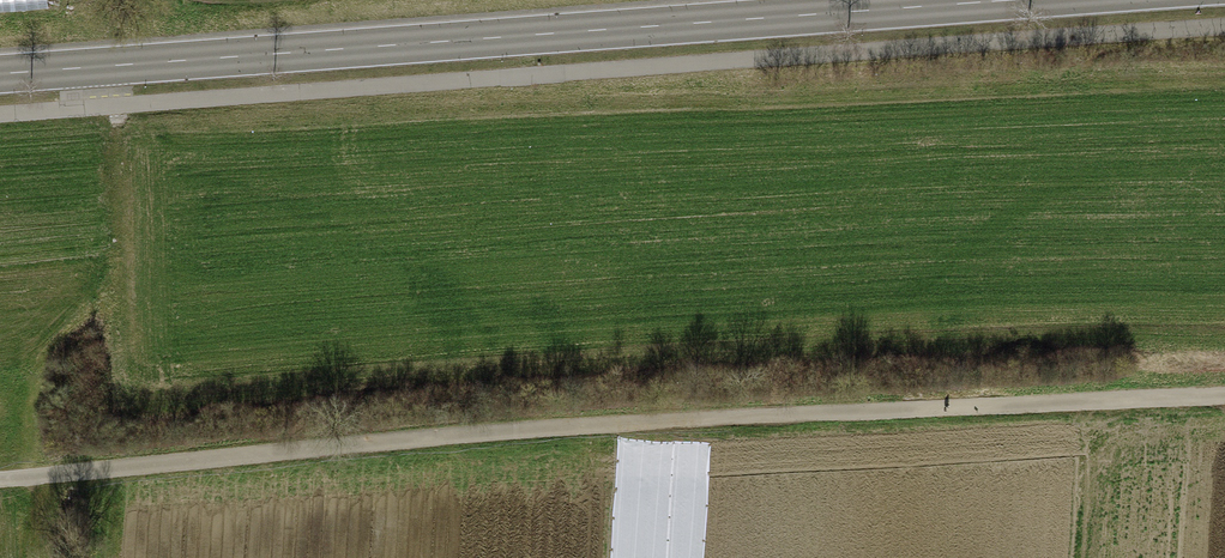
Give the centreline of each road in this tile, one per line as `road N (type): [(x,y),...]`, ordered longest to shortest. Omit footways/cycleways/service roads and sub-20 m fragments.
road 1 (track): [(0,479),(493,434),(1224,395)]
road 2 (secondary): [(1078,0),(0,74)]

